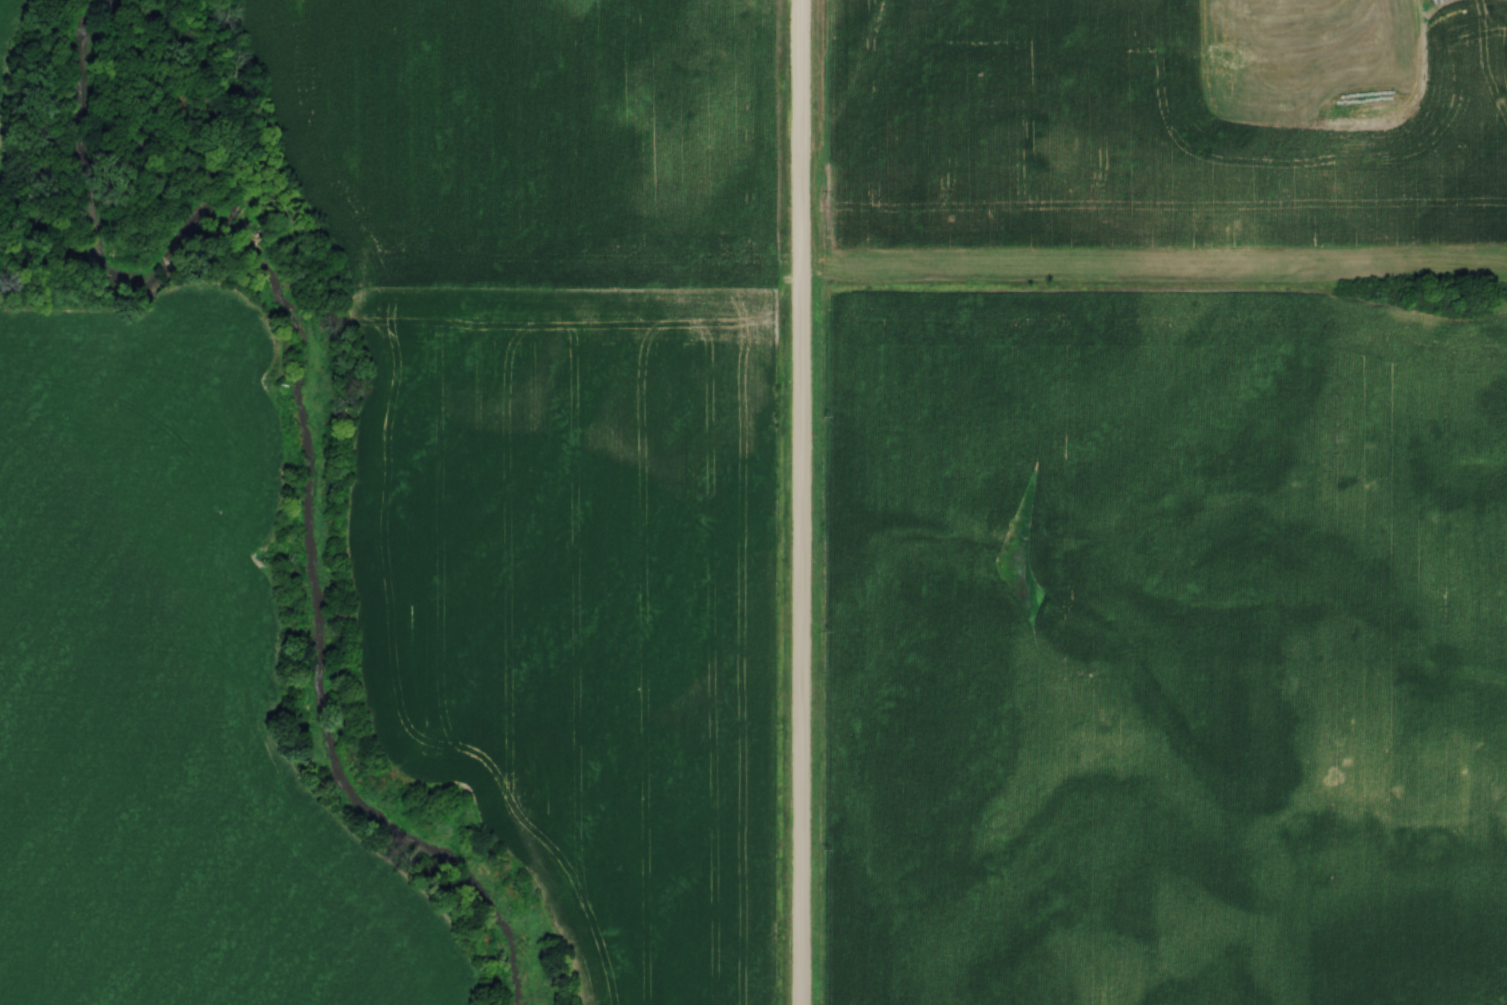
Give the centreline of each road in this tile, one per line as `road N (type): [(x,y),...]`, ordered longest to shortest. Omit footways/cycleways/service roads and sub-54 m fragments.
road 1 (residential): [(801,1004),(800,0)]

